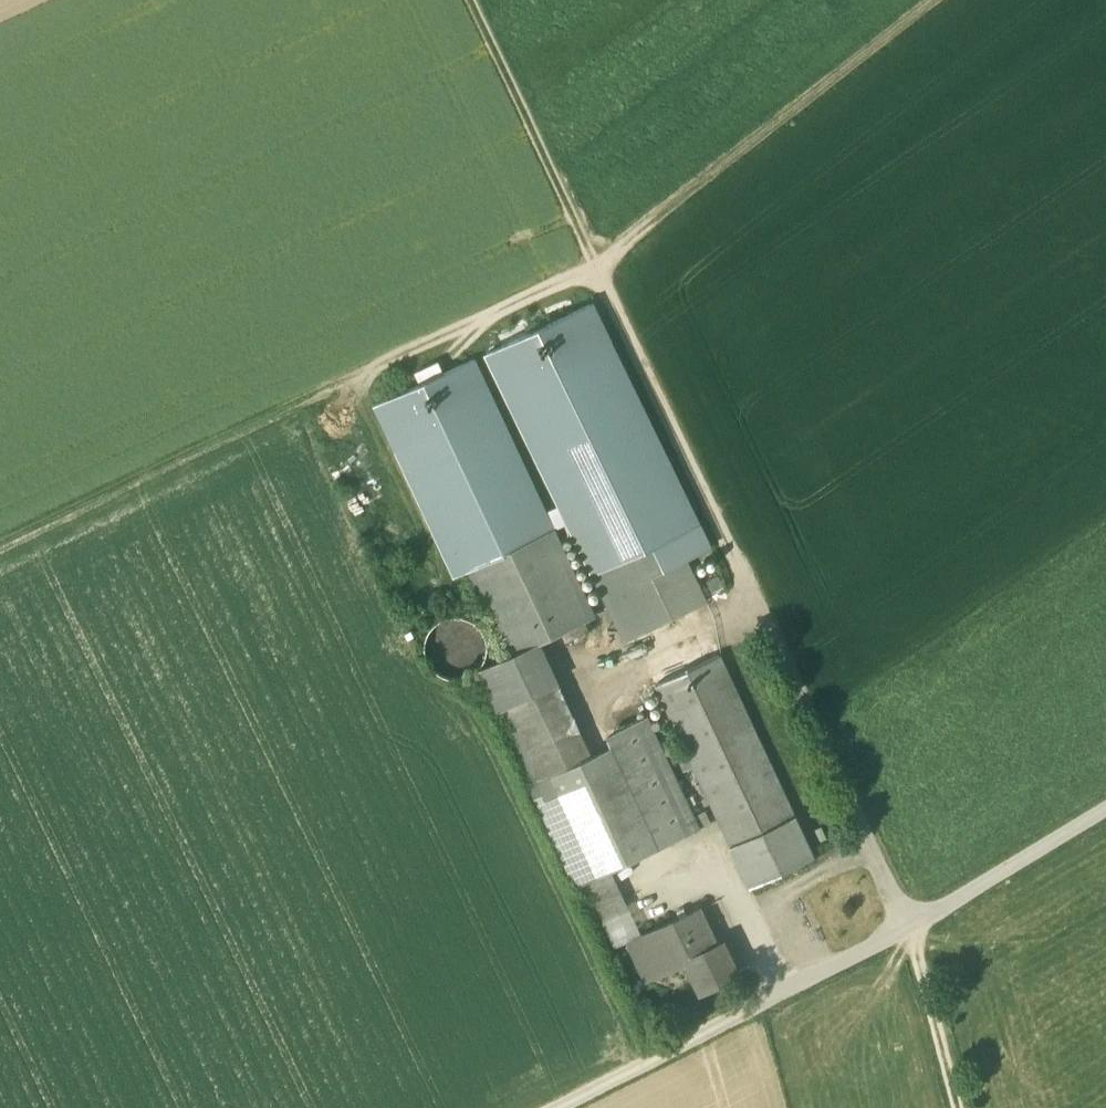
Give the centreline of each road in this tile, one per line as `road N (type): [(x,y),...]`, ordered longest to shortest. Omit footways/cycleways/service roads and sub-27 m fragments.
road 1 (track): [(959,1107),(910,928),(593,264),(0,544)]
road 2 (track): [(469,0),(593,264),(937,0)]

